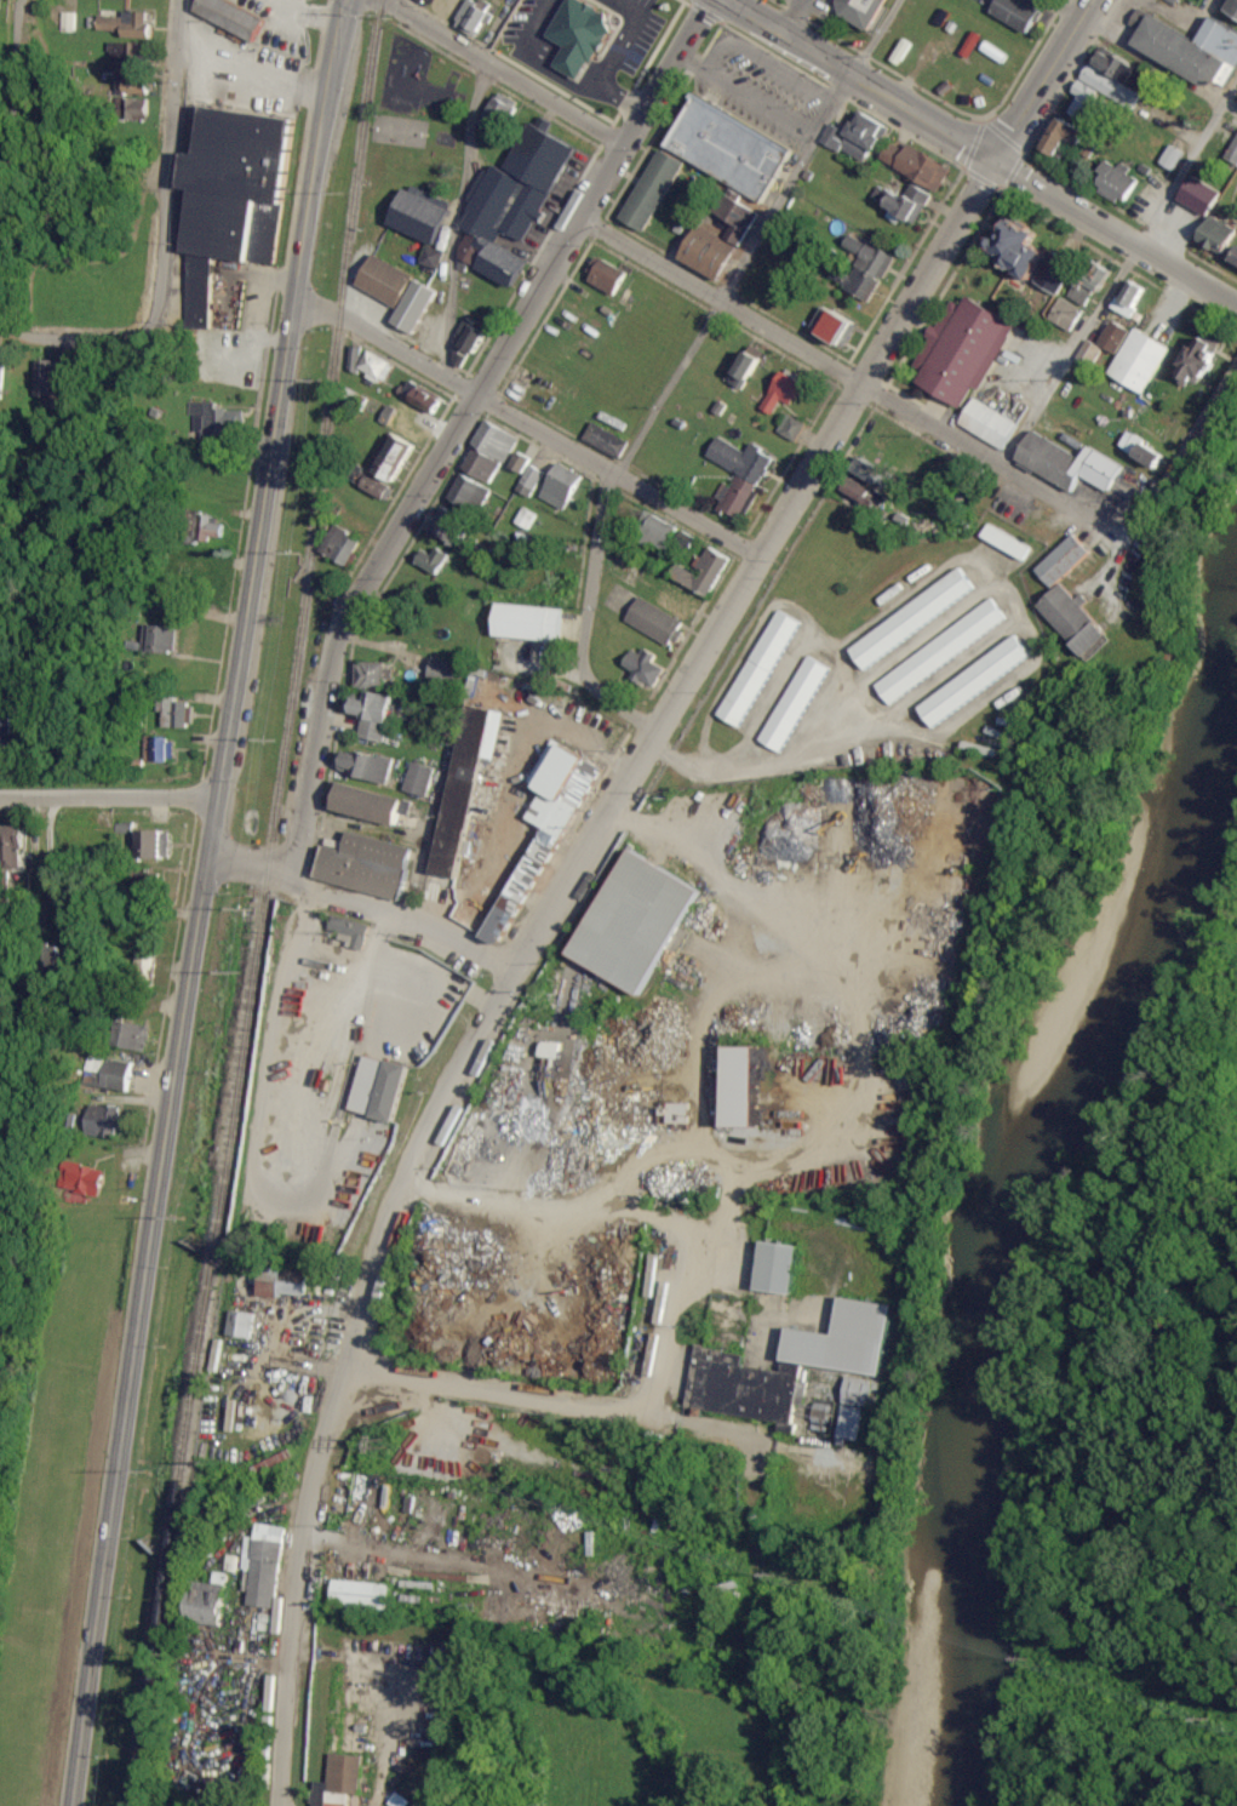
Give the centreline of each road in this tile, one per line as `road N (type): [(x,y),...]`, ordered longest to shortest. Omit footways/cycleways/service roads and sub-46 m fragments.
road 1 (secondary): [(72,1805),(159,1141),(346,0)]
road 2 (residential): [(278,1805),(299,1524),(320,1428),(407,1165),(760,556)]
road 3 (residential): [(1079,510),(579,223)]
road 4 (residential): [(288,874),(347,606),(476,394)]
road 5 (residential): [(760,556),(995,158)]
road 6 (residential): [(772,1457),(658,1417),(342,1359)]
road 7 (residential): [(897,999),(847,998),(755,942),(734,916),(698,795),(676,756),(652,744)]
road 8 (residential): [(654,1542),(671,1202)]
road 9 (residential): [(760,556),(677,502),(476,394)]
road 10 (residential): [(158,326),(179,0)]
road 11 (residential): [(4,322),(20,0)]
road 12 (residential): [(407,1165),(720,1206)]
road 13 (primary): [(729,0),(995,158)]
road 14 (residential): [(617,474),(602,496),(579,644),(583,667),(611,707),(659,733)]
road 15 (residential): [(626,143),(385,0)]
road 16 (residential): [(1236,300),(995,158)]
road 17 (residential): [(288,874),(526,965)]
road 18 (residential): [(1079,510),(1110,514),(1145,504),(1173,478),(1236,374)]
road 19 (residential): [(0,794),(218,794)]
road 20 (residential): [(476,394),(336,313),(291,299)]
road 21 (residential): [(476,394),(579,223)]
road 22 (primary): [(995,158),(1093,0)]
road 23 (residential): [(626,143),(715,0)]
road 24 (residential): [(158,326),(130,343),(21,339),(4,322)]

